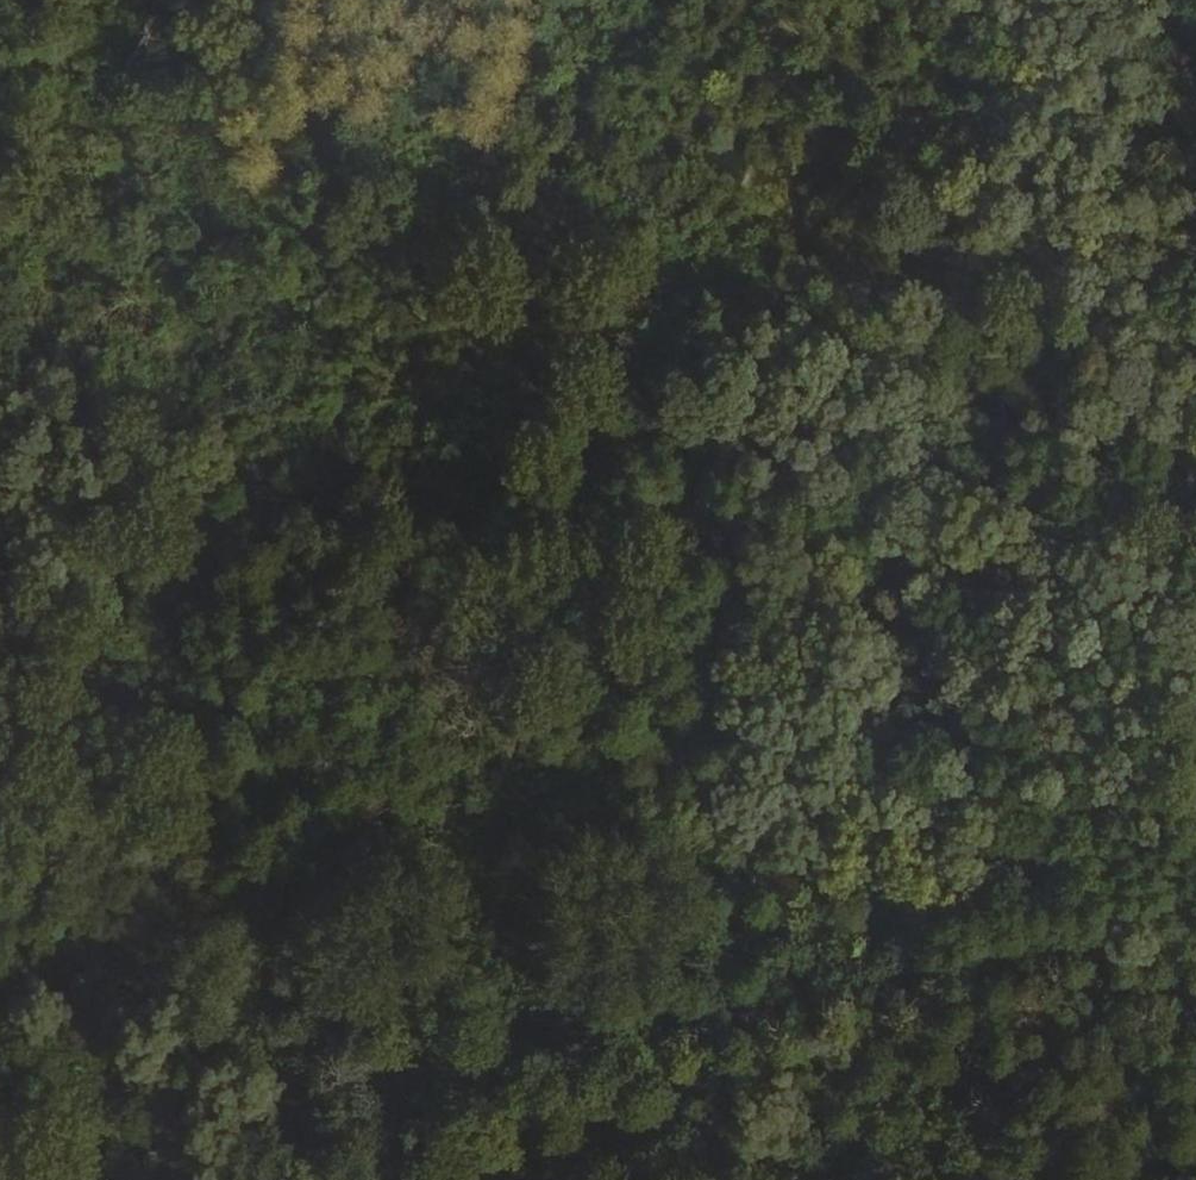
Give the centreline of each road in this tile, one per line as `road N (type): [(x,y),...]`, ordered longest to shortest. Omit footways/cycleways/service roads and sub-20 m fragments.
road 1 (track): [(0,1100),(636,1004),(1195,957)]

